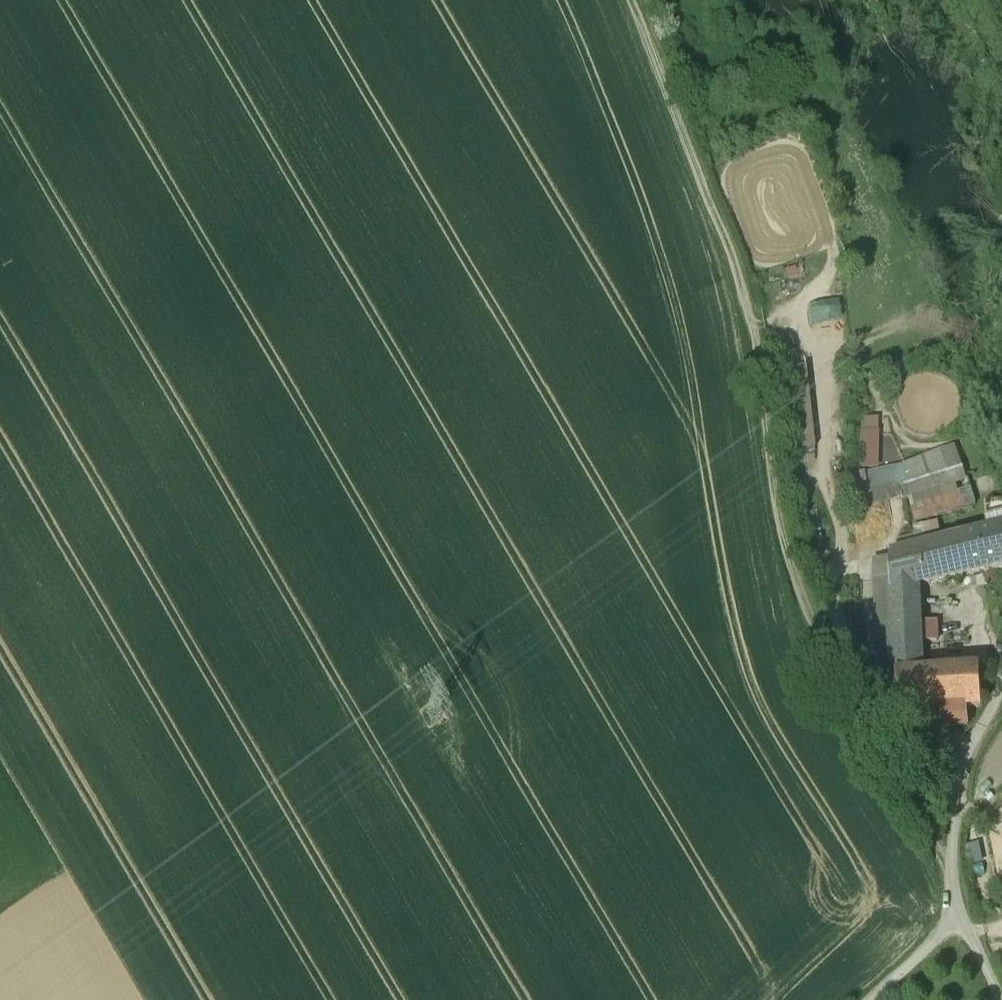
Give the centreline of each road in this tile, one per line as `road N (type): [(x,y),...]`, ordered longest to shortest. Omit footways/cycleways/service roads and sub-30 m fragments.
road 1 (unclassified): [(1001,995),(957,908),(949,868),(964,762),(1001,681)]
road 2 (track): [(957,908),(868,999)]

